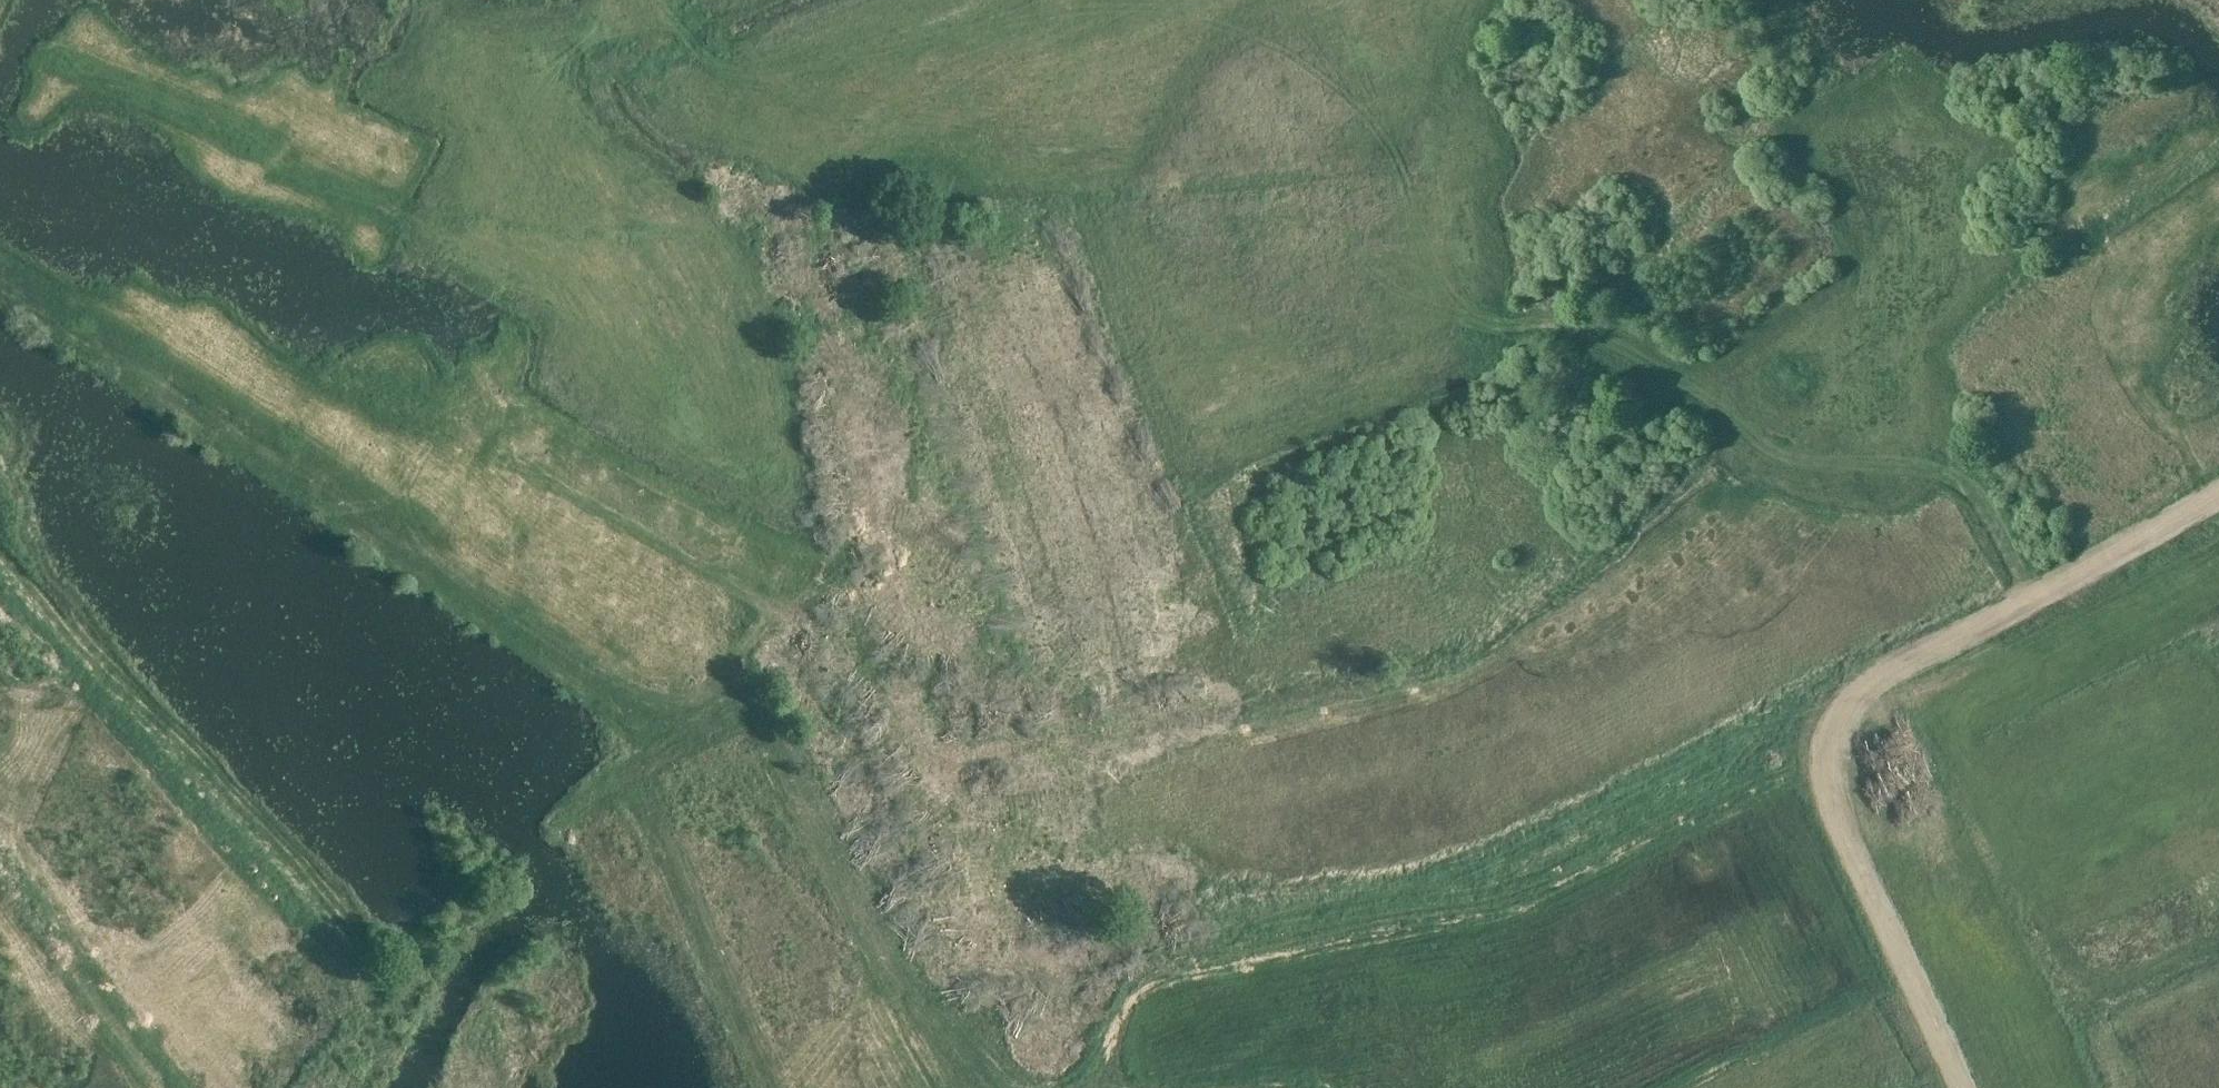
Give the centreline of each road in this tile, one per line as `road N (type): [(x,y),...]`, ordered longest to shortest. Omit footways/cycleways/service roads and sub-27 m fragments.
road 1 (track): [(2218,493),(2025,605),(1871,681),(1834,710),(1817,737),(1813,767),(1822,795),(1963,1087)]
road 2 (track): [(2025,605),(2015,565),(1960,477)]

